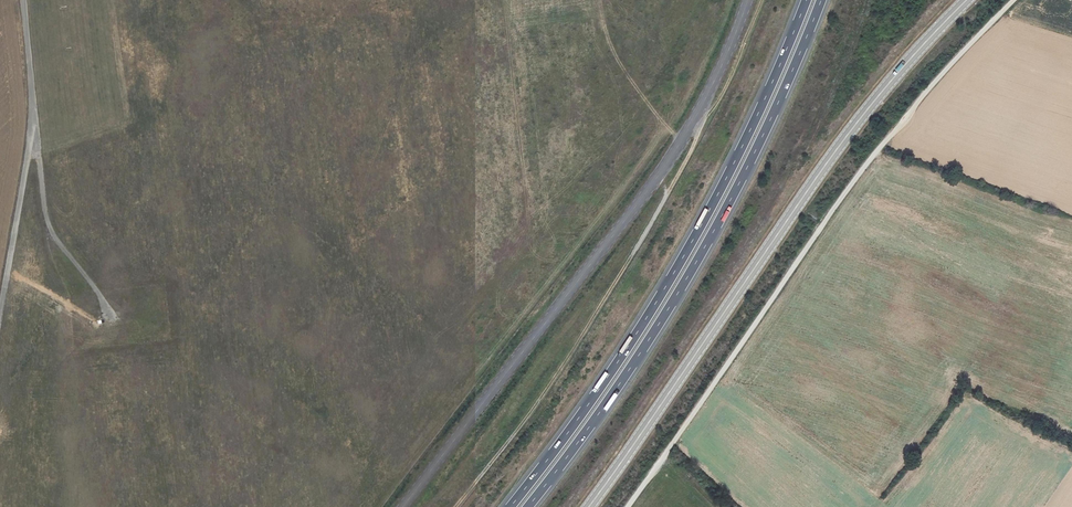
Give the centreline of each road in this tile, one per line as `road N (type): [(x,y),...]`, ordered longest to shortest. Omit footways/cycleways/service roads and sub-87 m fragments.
road 1 (unclassified): [(625,506),(851,185),(1014,0)]
road 2 (secondary): [(967,0),(836,151),(588,506)]
road 3 (motorway): [(806,0),(683,257),(608,376),(510,506)]
road 4 (motorway): [(528,506),(696,263),(821,0)]

